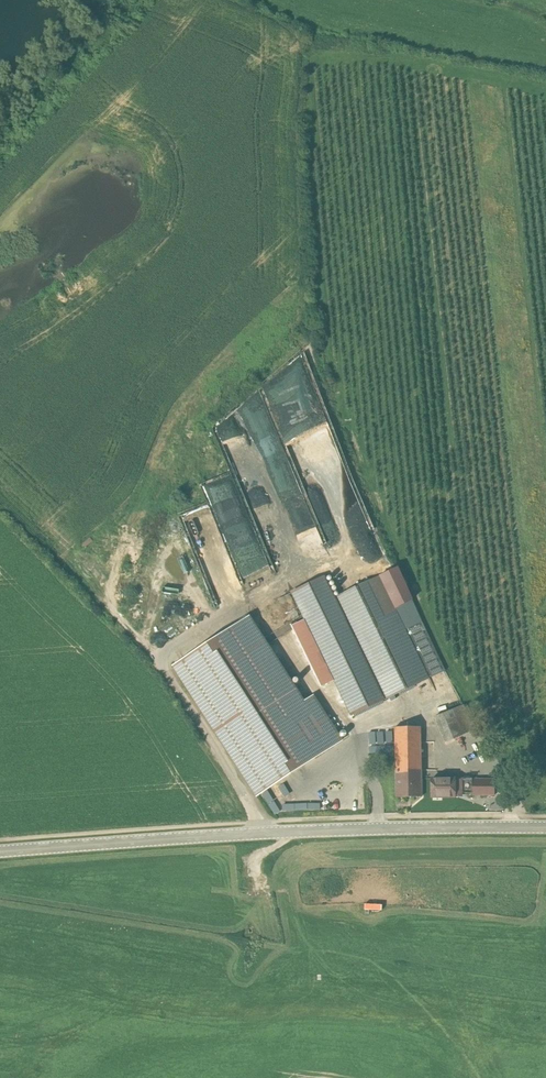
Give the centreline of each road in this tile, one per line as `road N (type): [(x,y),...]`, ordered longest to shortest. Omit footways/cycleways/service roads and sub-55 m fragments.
road 1 (unclassified): [(0,850),(413,826),(545,827)]

